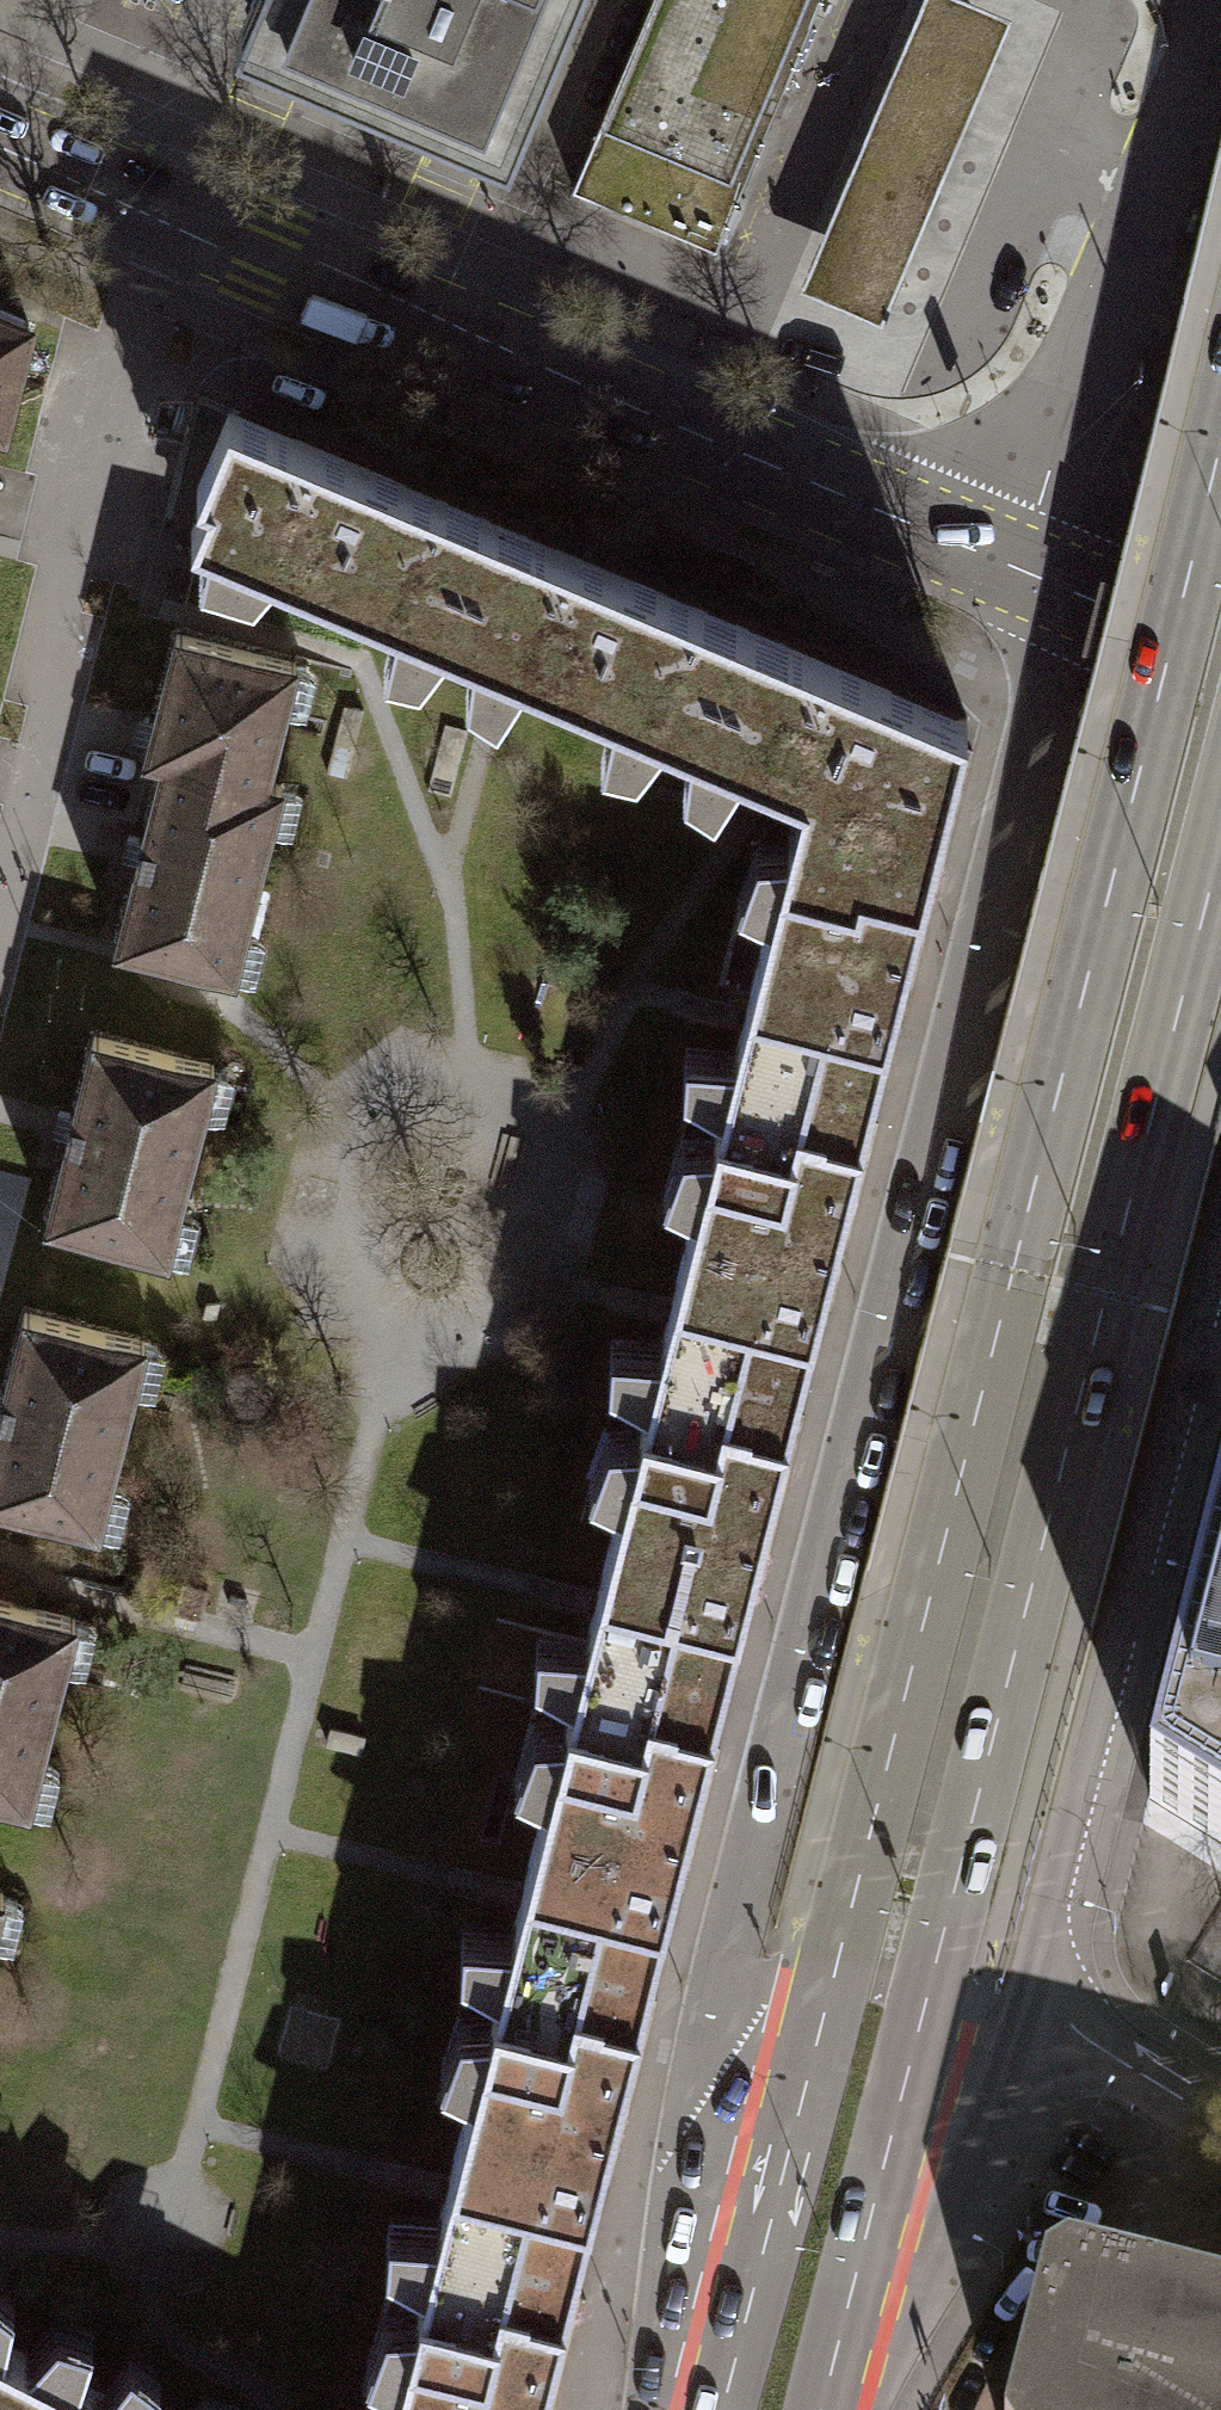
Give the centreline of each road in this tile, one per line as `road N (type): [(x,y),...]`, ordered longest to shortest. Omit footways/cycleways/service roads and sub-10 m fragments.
road 1 (tertiary): [(1220,423),(759,2278)]
road 2 (tertiary): [(849,2303),(1220,829)]
road 3 (tertiary): [(1017,800),(734,1942),(731,2058),(759,2278)]
road 4 (tertiary): [(0,151),(1065,590)]
road 5 (tertiary): [(1034,2013),(1220,1285)]
road 6 (residential): [(126,343),(58,609),(55,715),(21,851),(0,901)]
road 7 (tertiary): [(849,2303),(988,2124),(1034,2013)]
road 8 (residential): [(1220,2123),(1034,2013)]
road 9 (tertiary): [(1065,590),(1017,800)]
road 10 (tertiary): [(1220,820),(1141,793),(1100,789),(1017,800)]
road 11 (tertiary): [(1065,590),(1220,656)]
road 12 (tertiary): [(759,2278),(724,2409)]

